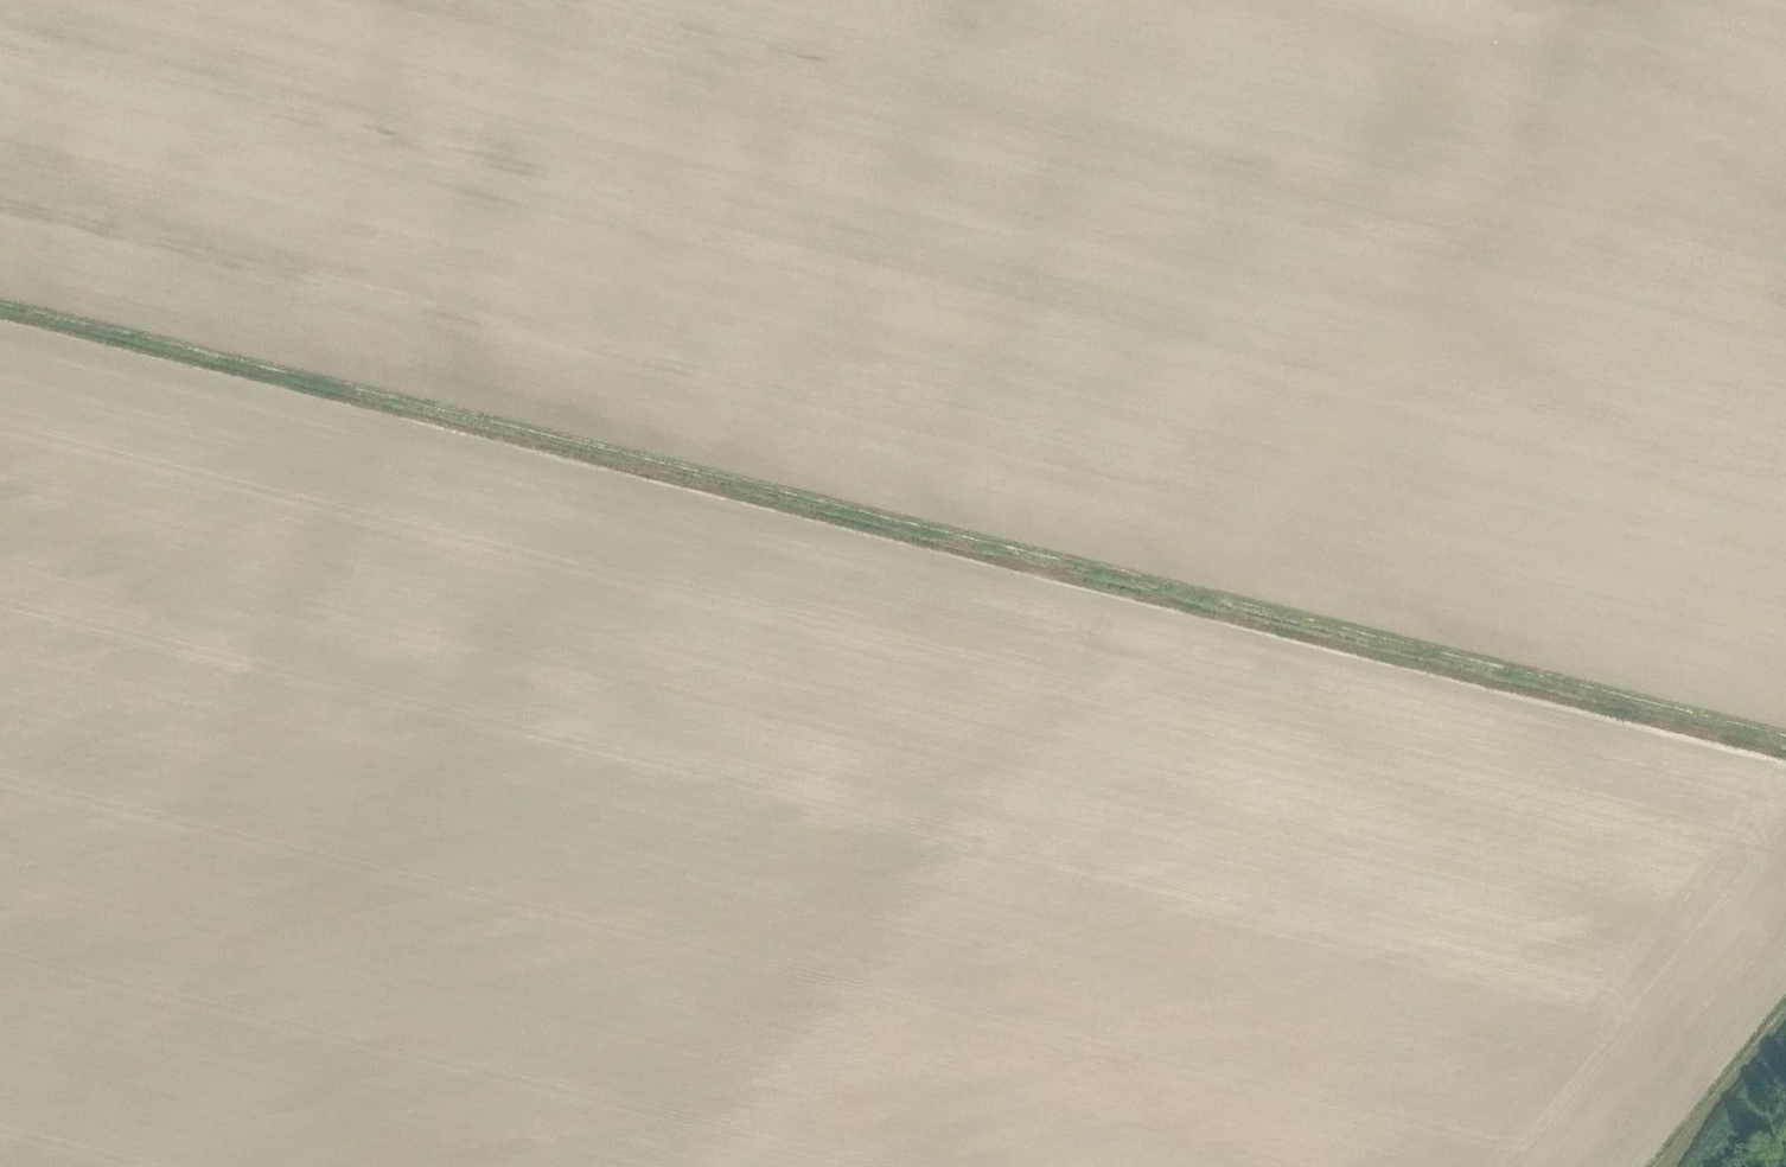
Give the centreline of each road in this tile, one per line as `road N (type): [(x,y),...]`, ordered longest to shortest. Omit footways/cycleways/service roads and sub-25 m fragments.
road 1 (track): [(1785,1045),(1685,1166)]

